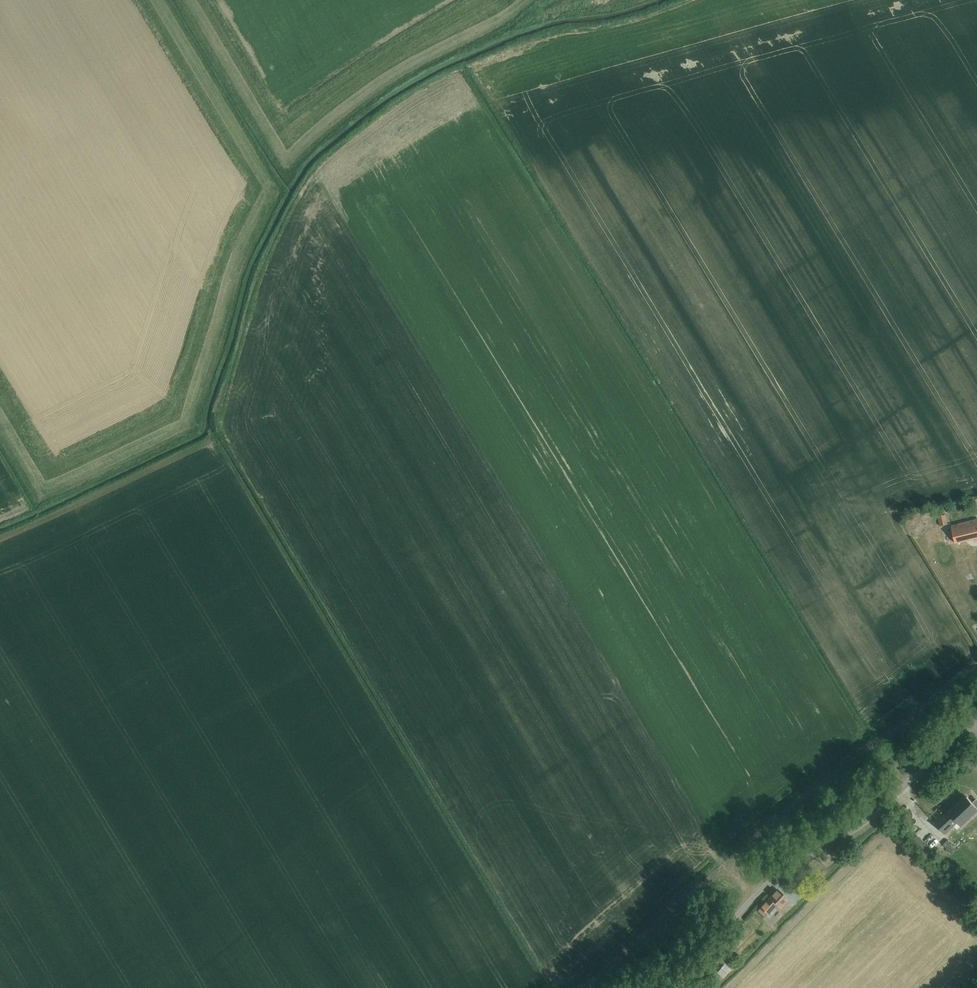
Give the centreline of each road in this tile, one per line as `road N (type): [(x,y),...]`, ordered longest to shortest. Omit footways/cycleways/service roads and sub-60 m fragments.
road 1 (track): [(582,987),(746,840),(901,719)]
road 2 (unclassified): [(683,987),(753,897),(911,784),(976,725)]

